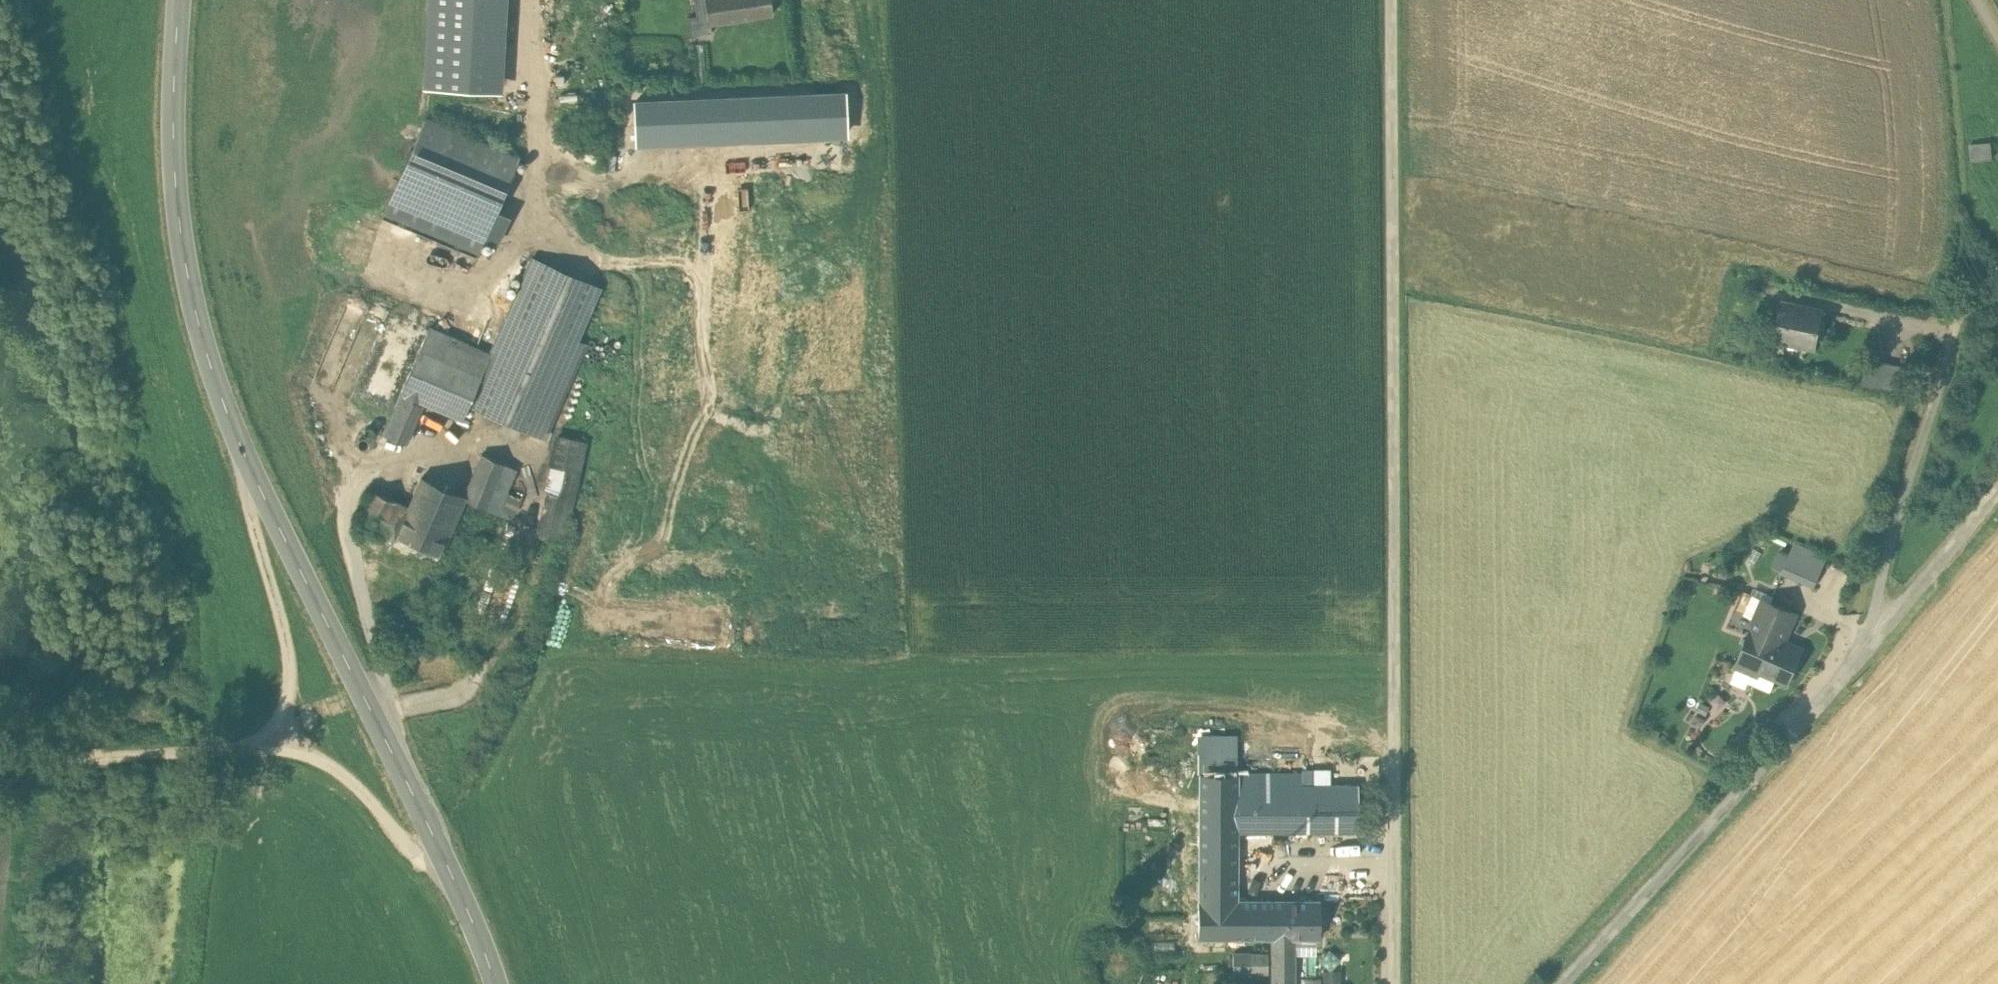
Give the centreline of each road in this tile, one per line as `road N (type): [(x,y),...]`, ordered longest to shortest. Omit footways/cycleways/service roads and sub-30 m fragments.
road 1 (tertiary): [(495,983),(466,901),(237,433),(193,310),(174,162),(181,0)]
road 2 (unclassified): [(1390,0),(1395,983)]
road 3 (unclassified): [(1561,983),(1870,644),(1997,489)]
road 4 (track): [(0,756),(205,752),(261,737),(338,766),(456,885)]
road 5 (track): [(261,737),(281,719),(289,677),(237,433)]

